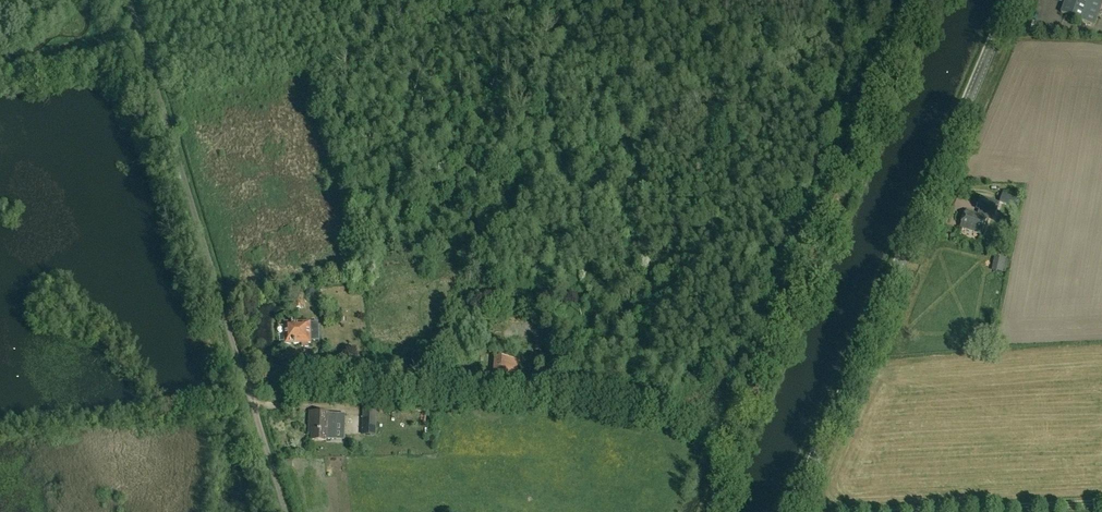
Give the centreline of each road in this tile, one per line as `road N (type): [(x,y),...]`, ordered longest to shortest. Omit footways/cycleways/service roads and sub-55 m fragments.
road 1 (tertiary): [(792,511),(1011,0)]
road 2 (unclassified): [(285,511),(130,0)]
road 3 (track): [(248,388),(554,396)]

